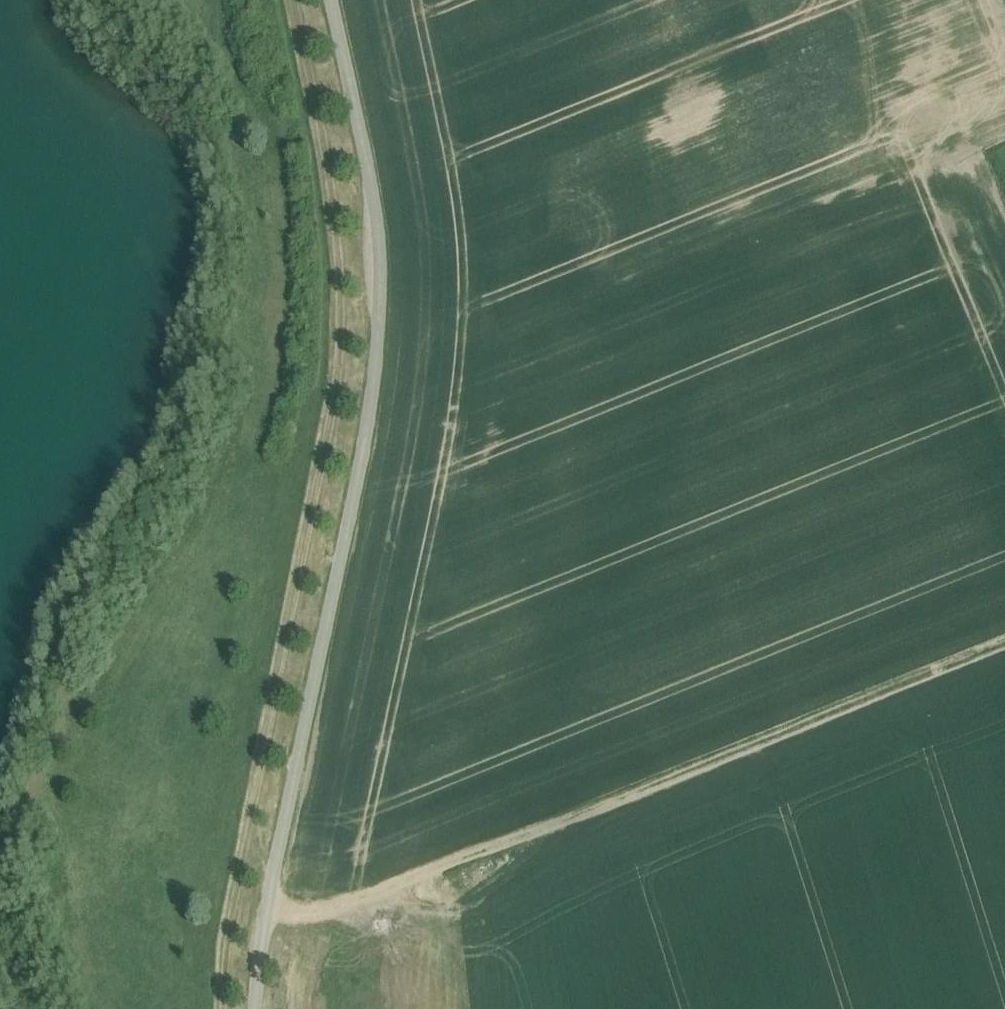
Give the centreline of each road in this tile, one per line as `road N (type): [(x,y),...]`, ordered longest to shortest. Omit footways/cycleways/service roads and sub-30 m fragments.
road 1 (track): [(256,1008),(271,881),(362,463),(380,325),(380,239),(333,0)]

